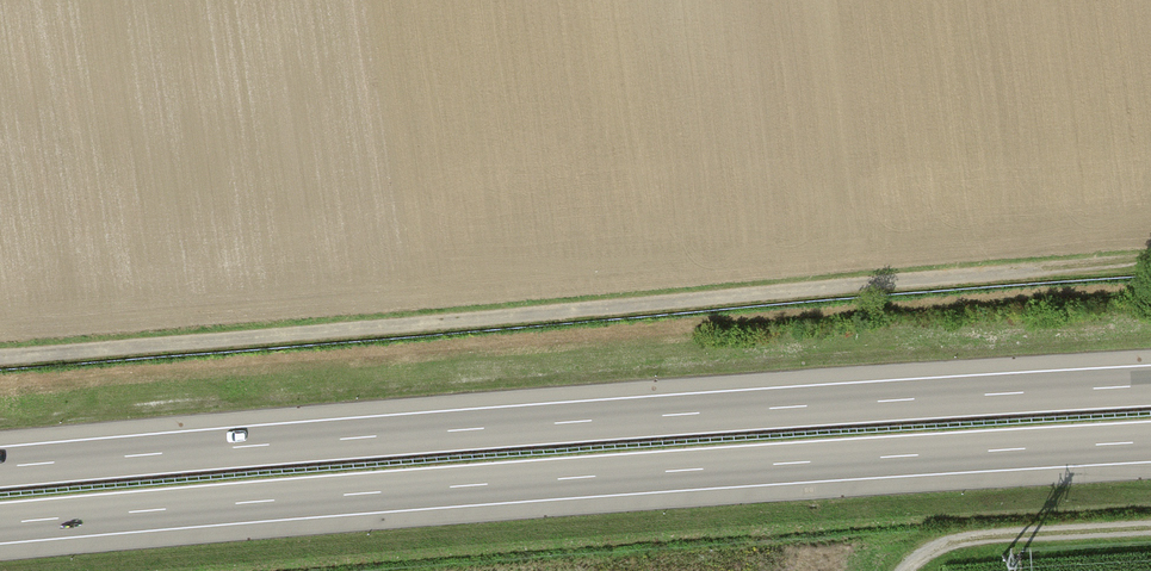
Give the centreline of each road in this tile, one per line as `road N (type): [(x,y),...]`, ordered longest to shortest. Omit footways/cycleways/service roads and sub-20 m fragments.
road 1 (track): [(0,361),(1150,263)]
road 2 (motorway): [(0,524),(1150,442)]
road 3 (motorway): [(1150,386),(0,467)]
road 4 (track): [(909,570),(954,546),(1001,538),(1150,531)]

